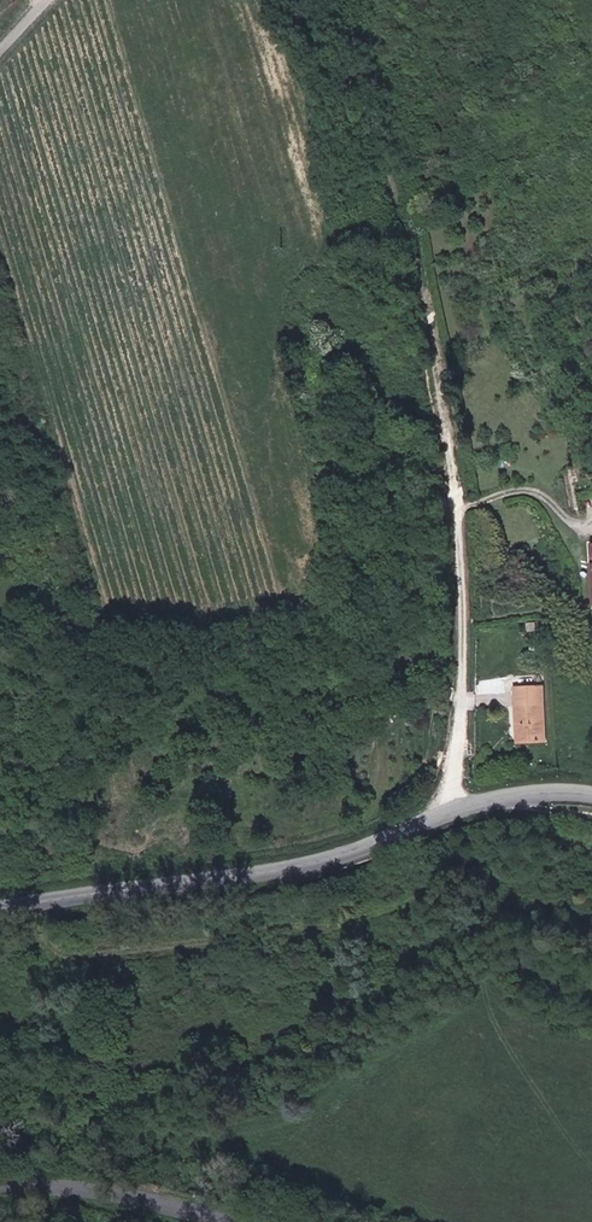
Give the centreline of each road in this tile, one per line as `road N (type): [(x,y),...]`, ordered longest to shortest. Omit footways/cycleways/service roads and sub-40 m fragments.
road 1 (tertiary): [(591,793),(533,791),(301,866),(0,911)]
road 2 (tertiary): [(0,1180),(140,1201),(216,1221)]

